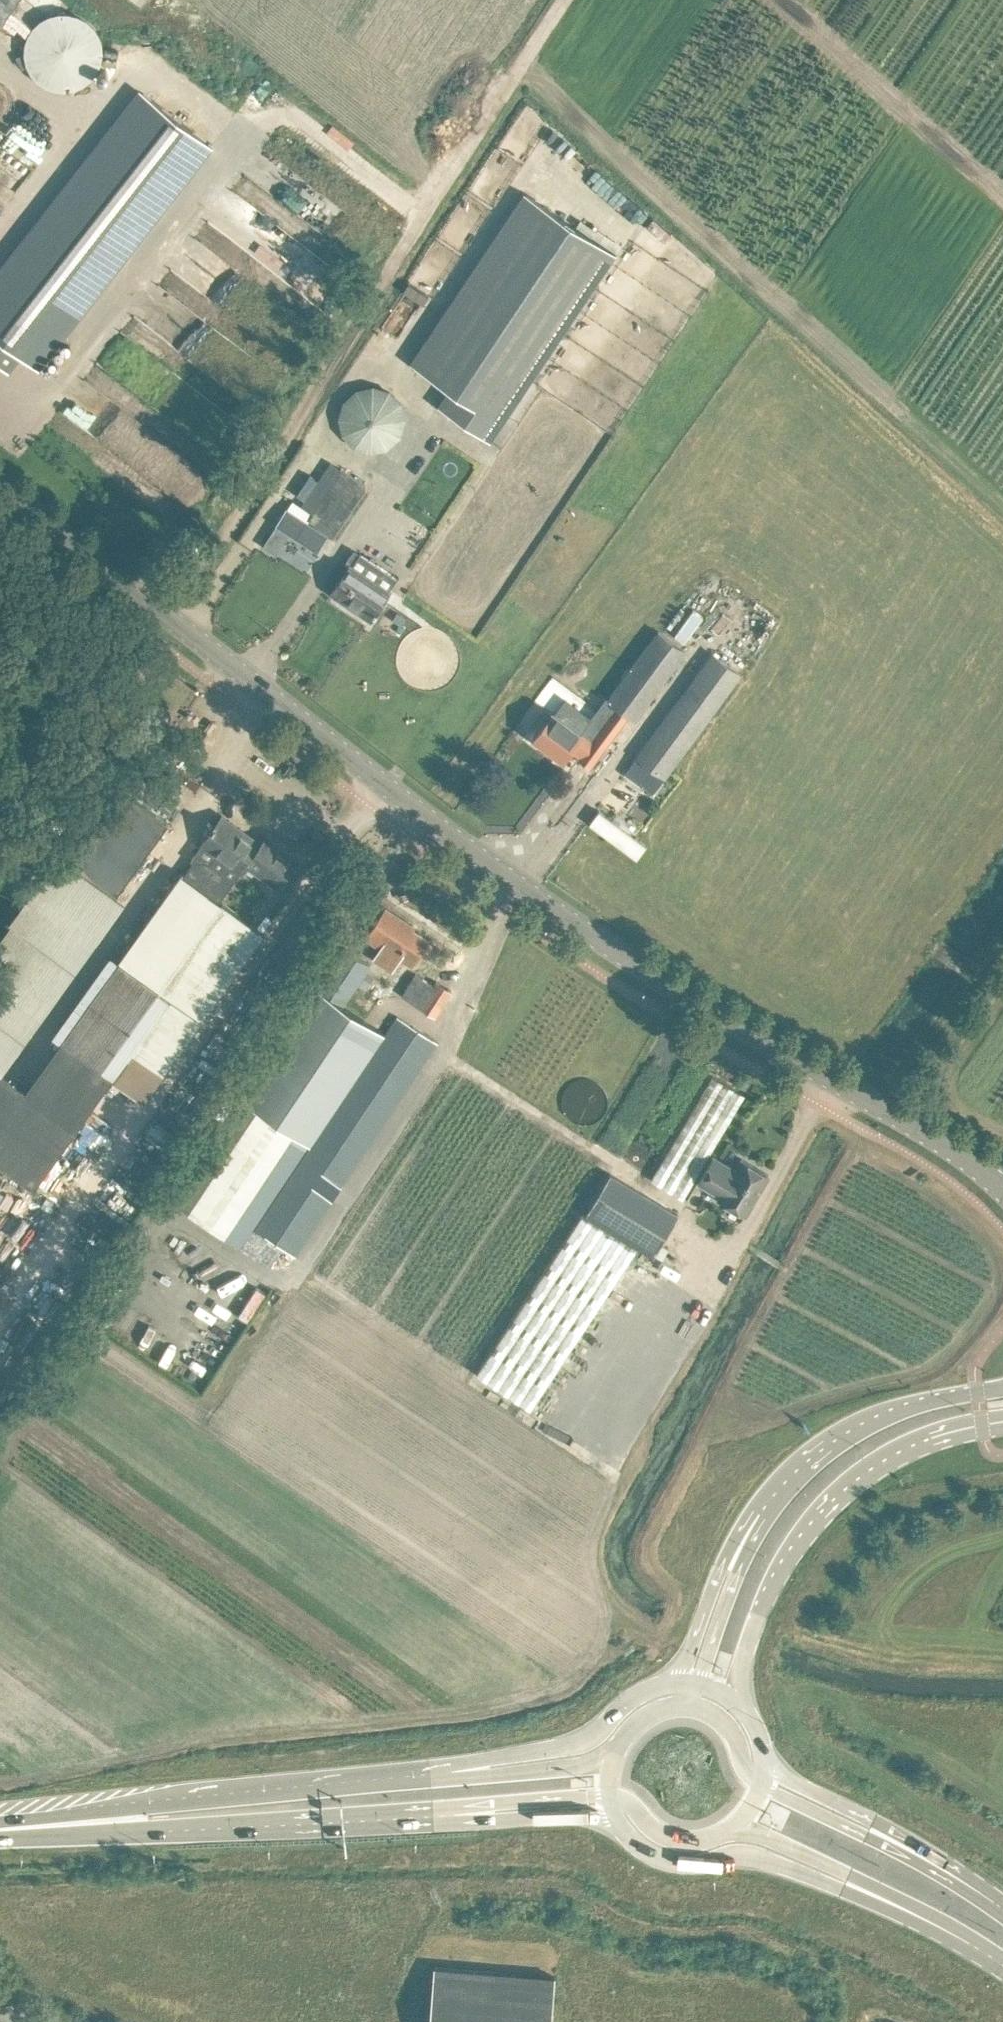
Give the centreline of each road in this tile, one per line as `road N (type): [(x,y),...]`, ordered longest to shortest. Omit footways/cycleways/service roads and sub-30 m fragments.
road 1 (tertiary): [(1002,1192),(933,1140),(533,898),(0,483)]
road 2 (tertiary): [(742,1708),(748,1648),(764,1603),(817,1521),(881,1463),(922,1442),(1002,1423)]
road 3 (tertiary): [(1002,1390),(905,1407),(852,1428),(808,1457),(737,1554)]
road 4 (primary): [(152,1816),(242,1825),(467,1813)]
road 5 (primary): [(453,1771),(152,1816)]
road 6 (primary): [(618,1822),(662,1858),(750,1854),(879,1896)]
road 7 (primary): [(670,1683),(634,1697),(588,1741),(453,1771)]
road 8 (primary): [(922,1855),(764,1758)]
road 9 (primary): [(922,1855),(762,1784)]
road 10 (primary): [(620,1743),(585,1764),(453,1771)]
road 11 (primary): [(726,1830),(784,1845),(879,1896)]
road 12 (primary): [(152,1816),(0,1829)]
road 13 (primary): [(467,1813),(618,1822)]
road 14 (tertiary): [(737,1554),(670,1683)]
road 15 (primary): [(467,1813),(610,1796)]
road 16 (primary): [(879,1896),(1002,1964)]
road 17 (tertiary): [(737,1554),(698,1684)]
road 18 (primary): [(610,1796),(676,1838),(726,1830)]
road 19 (primary): [(762,1784),(747,1772),(724,1721),(678,1704)]

